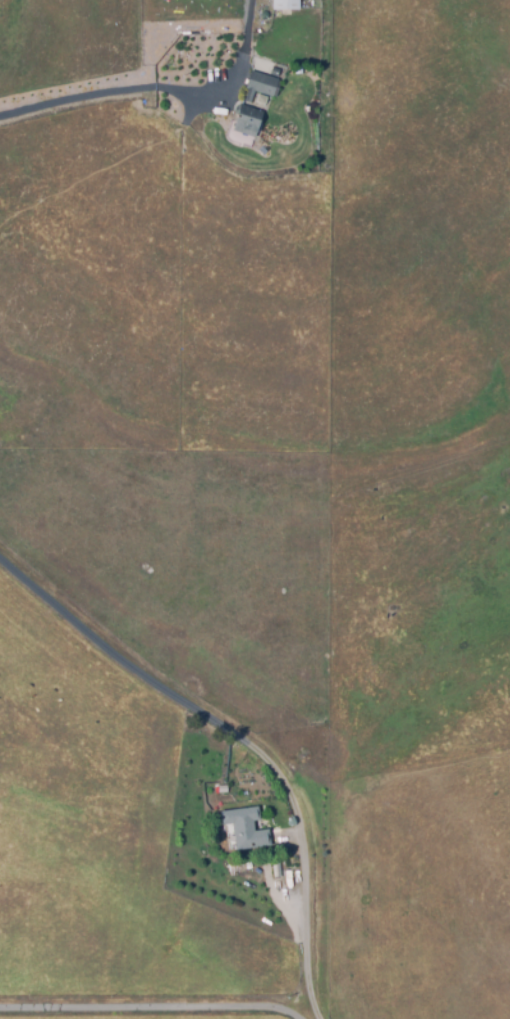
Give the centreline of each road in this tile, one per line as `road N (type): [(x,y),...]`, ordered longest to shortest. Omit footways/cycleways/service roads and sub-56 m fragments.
road 1 (residential): [(302,1018),(277,1006),(0,1010)]

